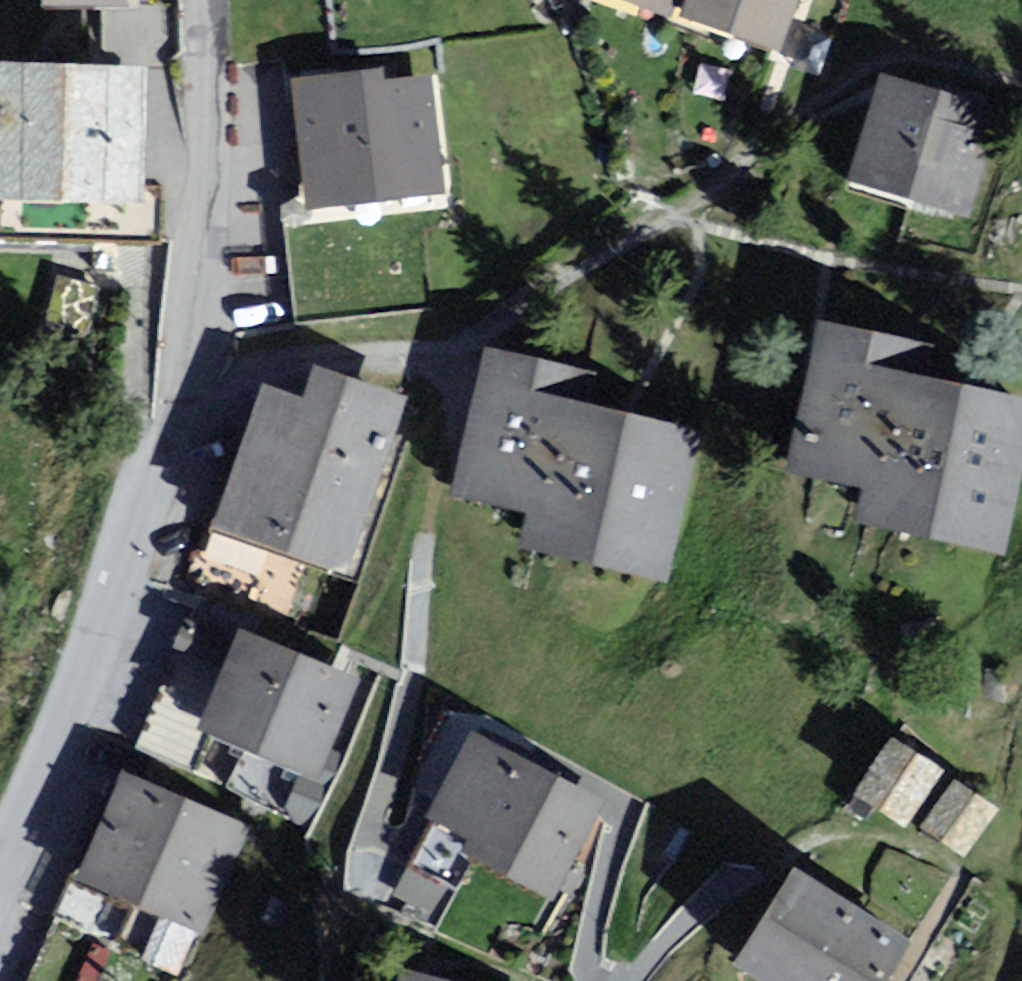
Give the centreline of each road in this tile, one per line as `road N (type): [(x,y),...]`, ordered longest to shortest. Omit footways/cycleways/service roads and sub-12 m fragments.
road 1 (residential): [(198,0),(191,379),(84,672),(0,869)]

